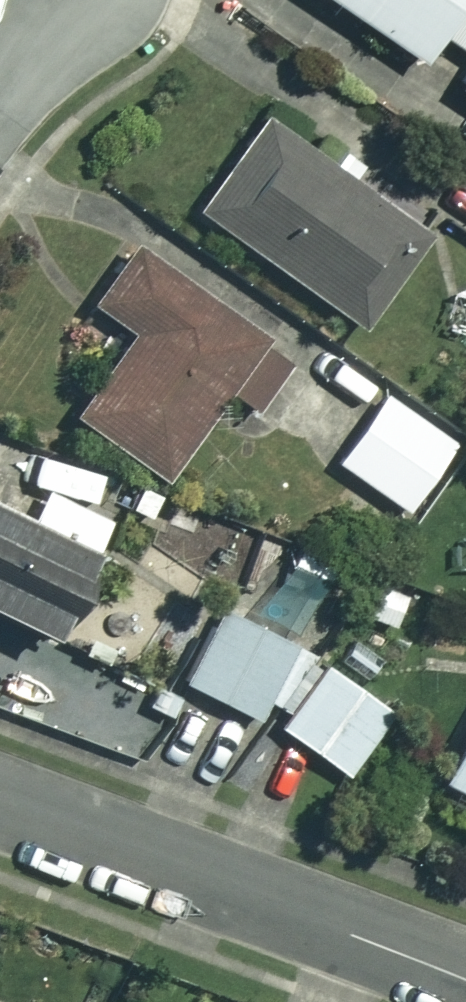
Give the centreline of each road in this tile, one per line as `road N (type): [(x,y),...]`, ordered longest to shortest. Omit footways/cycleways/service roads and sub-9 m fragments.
road 1 (residential): [(0,809),(465,988)]

